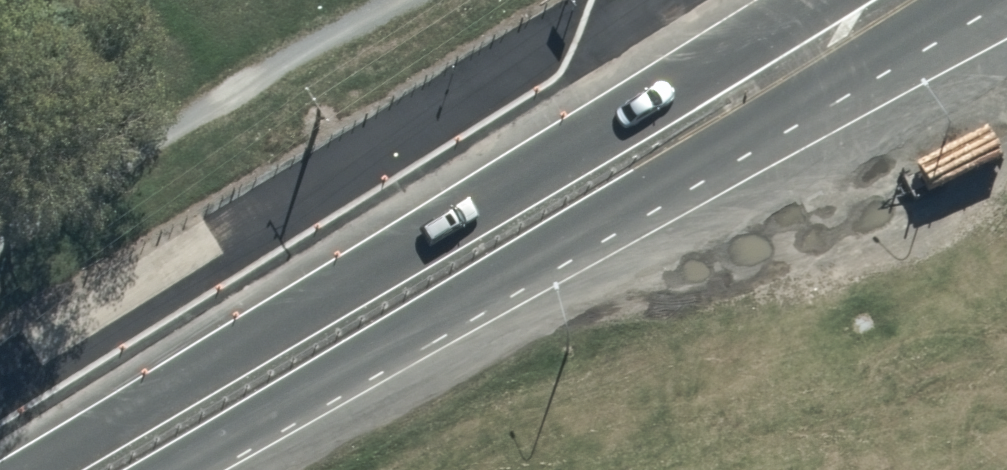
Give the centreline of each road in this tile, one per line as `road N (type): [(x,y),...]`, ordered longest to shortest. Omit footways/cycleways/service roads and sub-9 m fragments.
road 1 (secondary): [(997,0),(170,469)]
road 2 (secondary): [(22,469),(793,0)]

